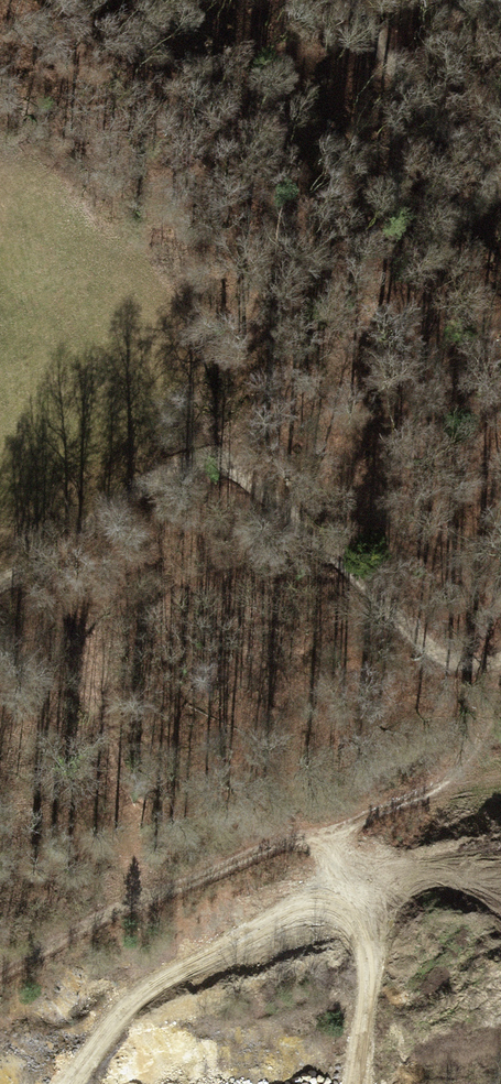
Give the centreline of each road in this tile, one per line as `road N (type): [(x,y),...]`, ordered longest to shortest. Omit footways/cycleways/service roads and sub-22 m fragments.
road 1 (track): [(312,836),(458,793),(493,558),(362,0)]
road 2 (track): [(0,971),(110,912),(312,836),(361,892),(359,1083)]
road 3 (track): [(0,567),(164,470),(244,462),(353,545)]

